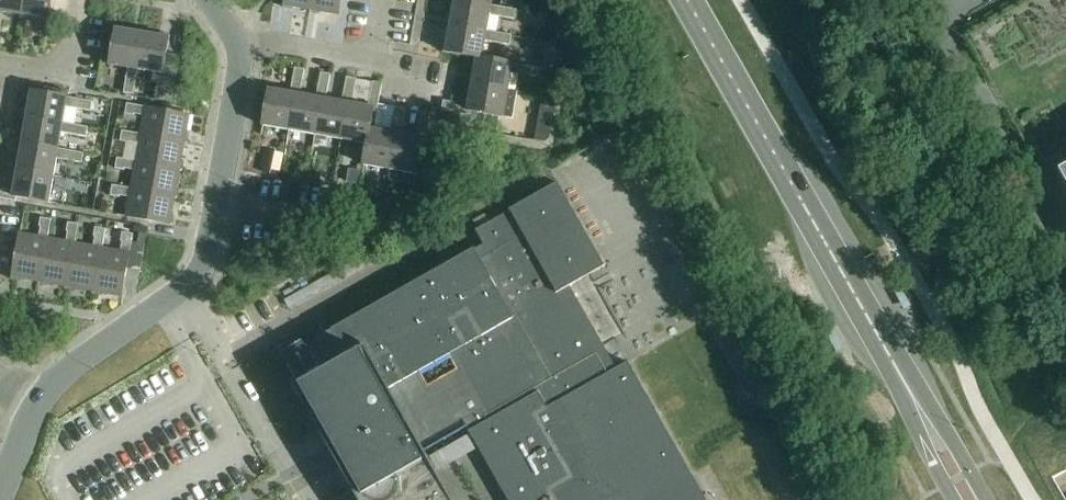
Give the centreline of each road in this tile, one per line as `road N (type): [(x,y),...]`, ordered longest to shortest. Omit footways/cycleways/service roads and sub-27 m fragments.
road 1 (primary): [(891,361),(688,0)]
road 2 (unclassified): [(217,199),(203,273),(72,369),(35,409)]
road 3 (primary): [(986,499),(891,361)]
road 4 (unclassified): [(239,48),(217,199)]
road 5 (primary): [(891,361),(953,499)]
road 6 (residential): [(79,0),(67,76),(0,63)]
road 7 (residential): [(239,48),(263,43),(373,61)]

